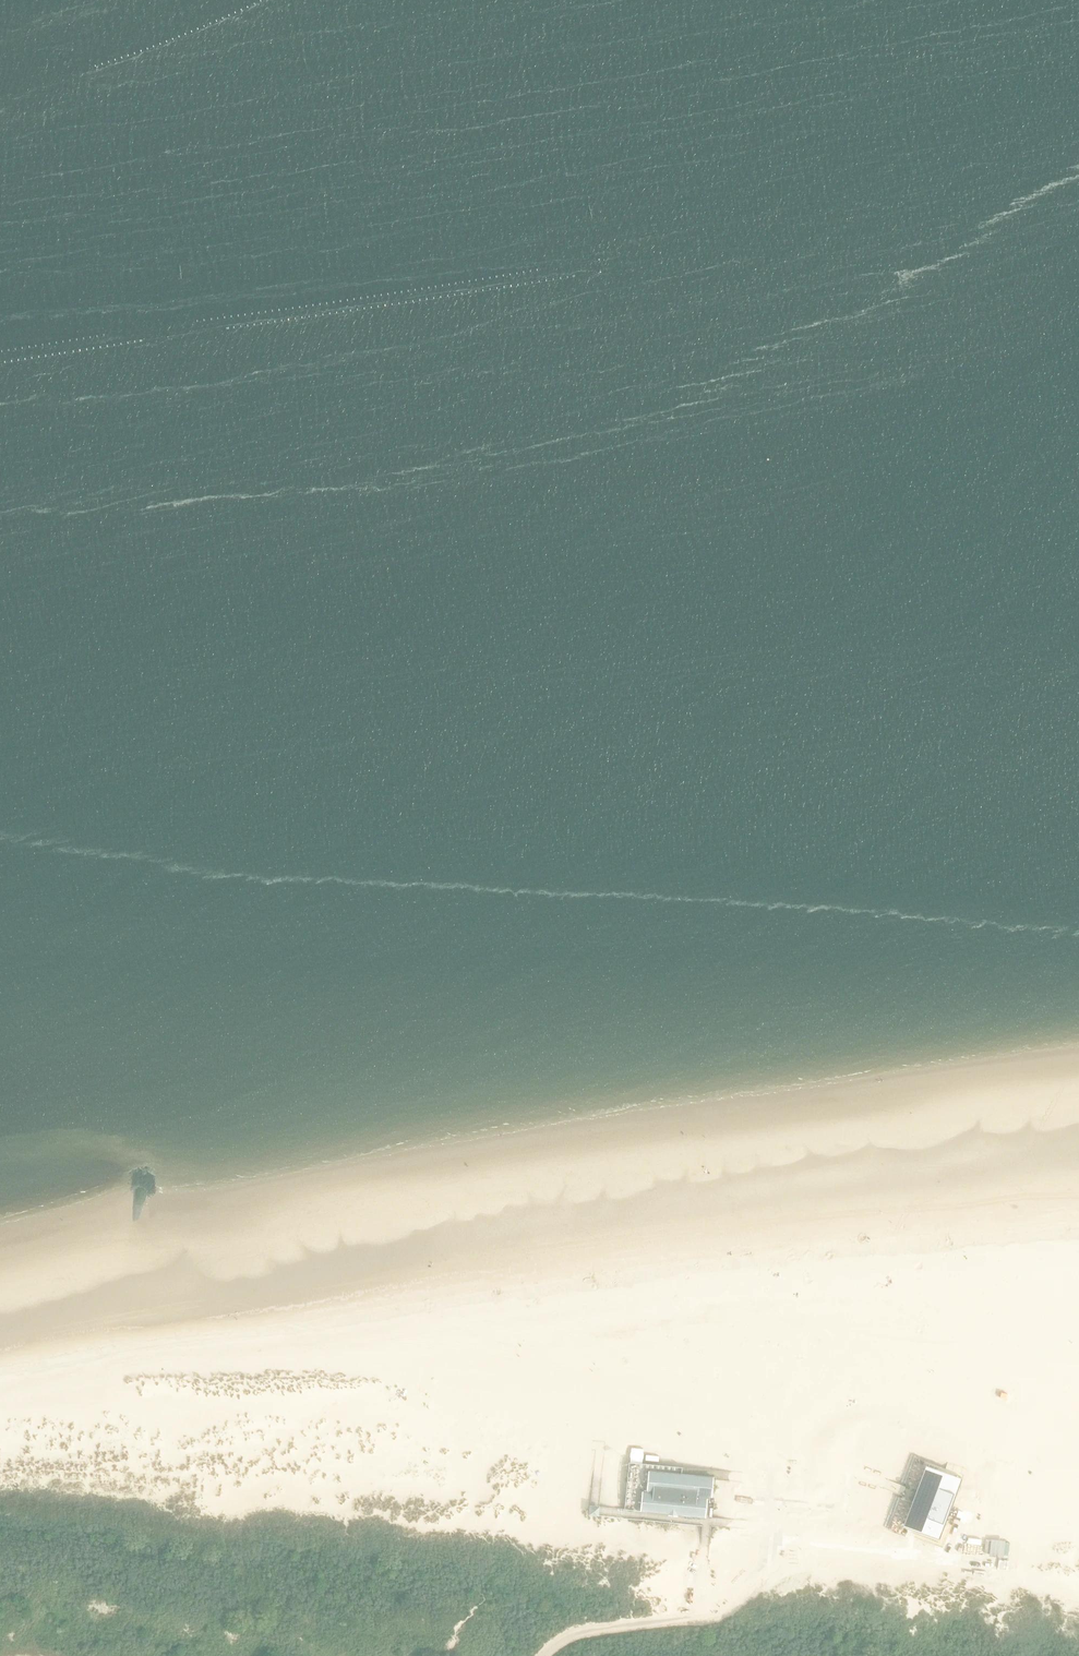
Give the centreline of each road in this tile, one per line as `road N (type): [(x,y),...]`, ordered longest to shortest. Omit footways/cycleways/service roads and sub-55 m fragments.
road 1 (unclassified): [(543,1655),(583,1632),(702,1618)]

